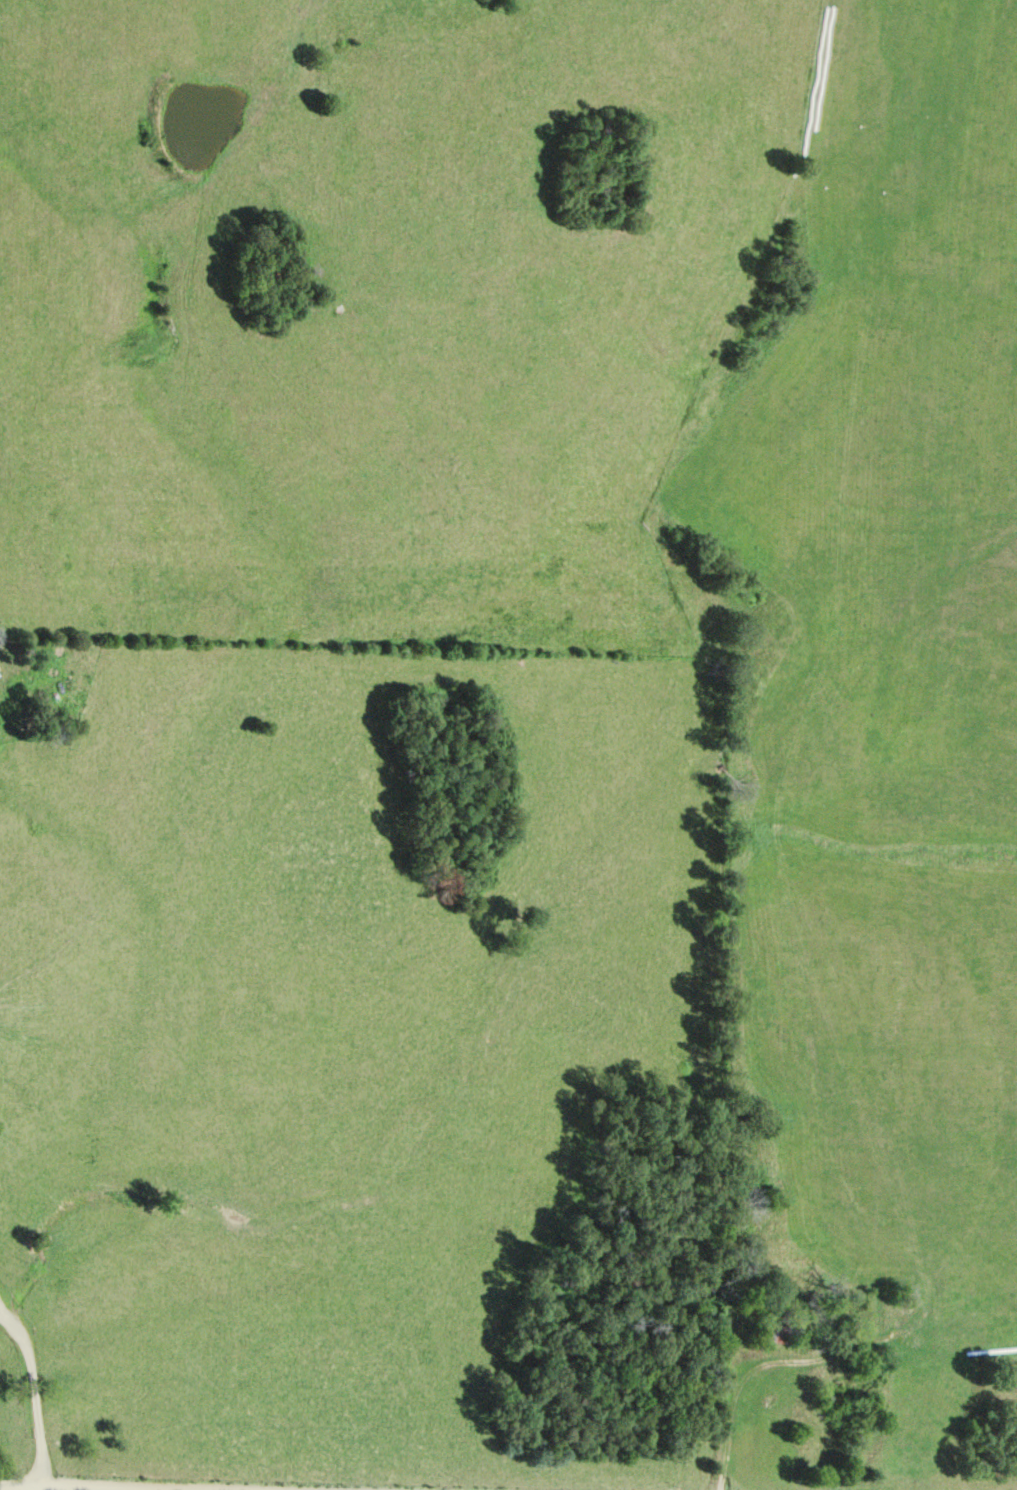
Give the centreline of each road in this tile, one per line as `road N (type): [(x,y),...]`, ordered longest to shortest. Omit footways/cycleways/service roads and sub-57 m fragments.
road 1 (track): [(720,1489),(724,1397),(745,1370),(766,1360),(840,1352),(867,1328),(879,1281)]
road 2 (residential): [(191,1489),(26,1489)]

